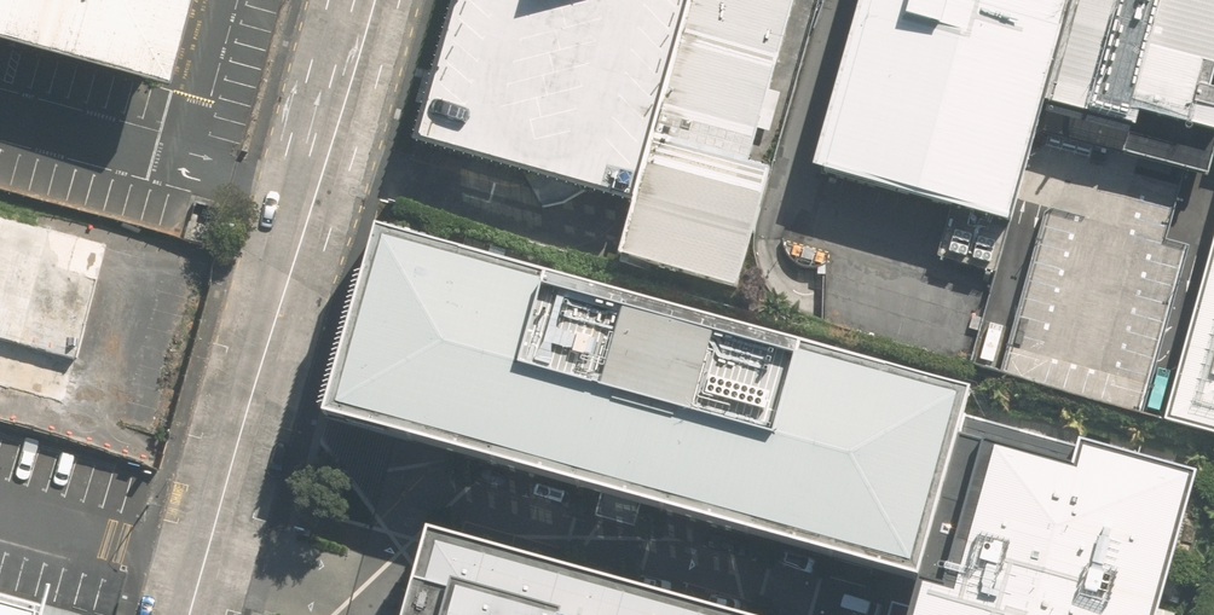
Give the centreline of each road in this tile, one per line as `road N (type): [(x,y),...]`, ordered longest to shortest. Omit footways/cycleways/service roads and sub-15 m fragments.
road 1 (secondary): [(193,614),(363,0)]

